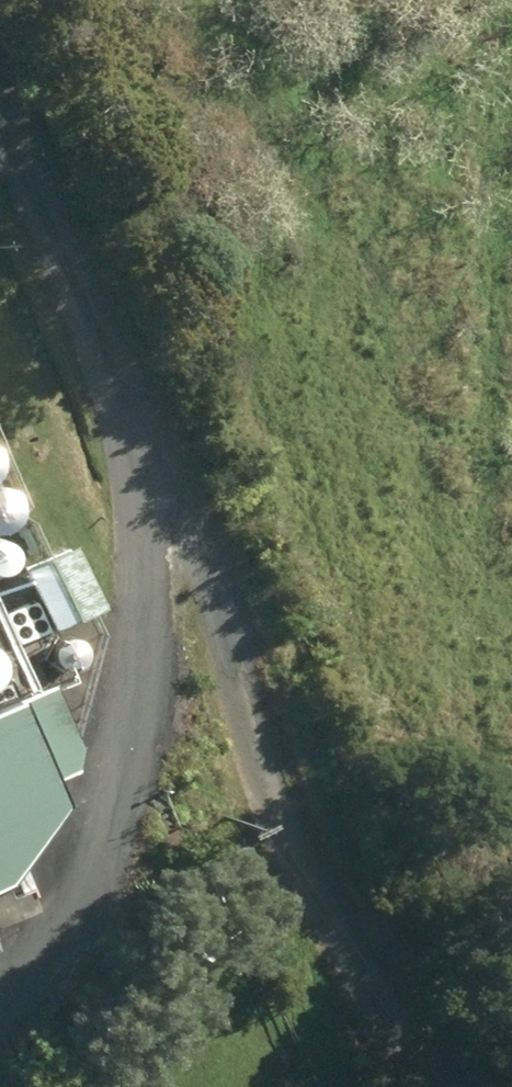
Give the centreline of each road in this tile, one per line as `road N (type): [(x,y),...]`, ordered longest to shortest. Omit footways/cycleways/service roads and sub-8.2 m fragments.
road 1 (track): [(0,996),(33,974),(113,832),(138,621),(141,487),(121,372),(0,155)]
road 2 (track): [(121,372),(214,639),(383,1003),(453,1086)]

